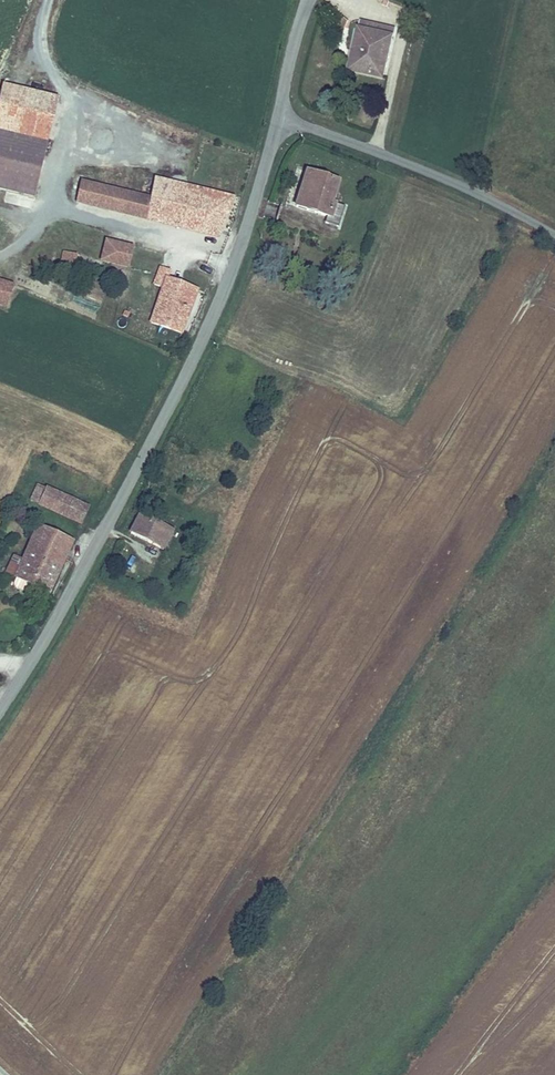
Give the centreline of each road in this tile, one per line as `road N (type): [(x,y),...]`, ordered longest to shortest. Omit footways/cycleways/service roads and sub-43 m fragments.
road 1 (tertiary): [(279,116),(219,306),(0,710)]
road 2 (unclassified): [(279,116),(448,180),(554,233)]

